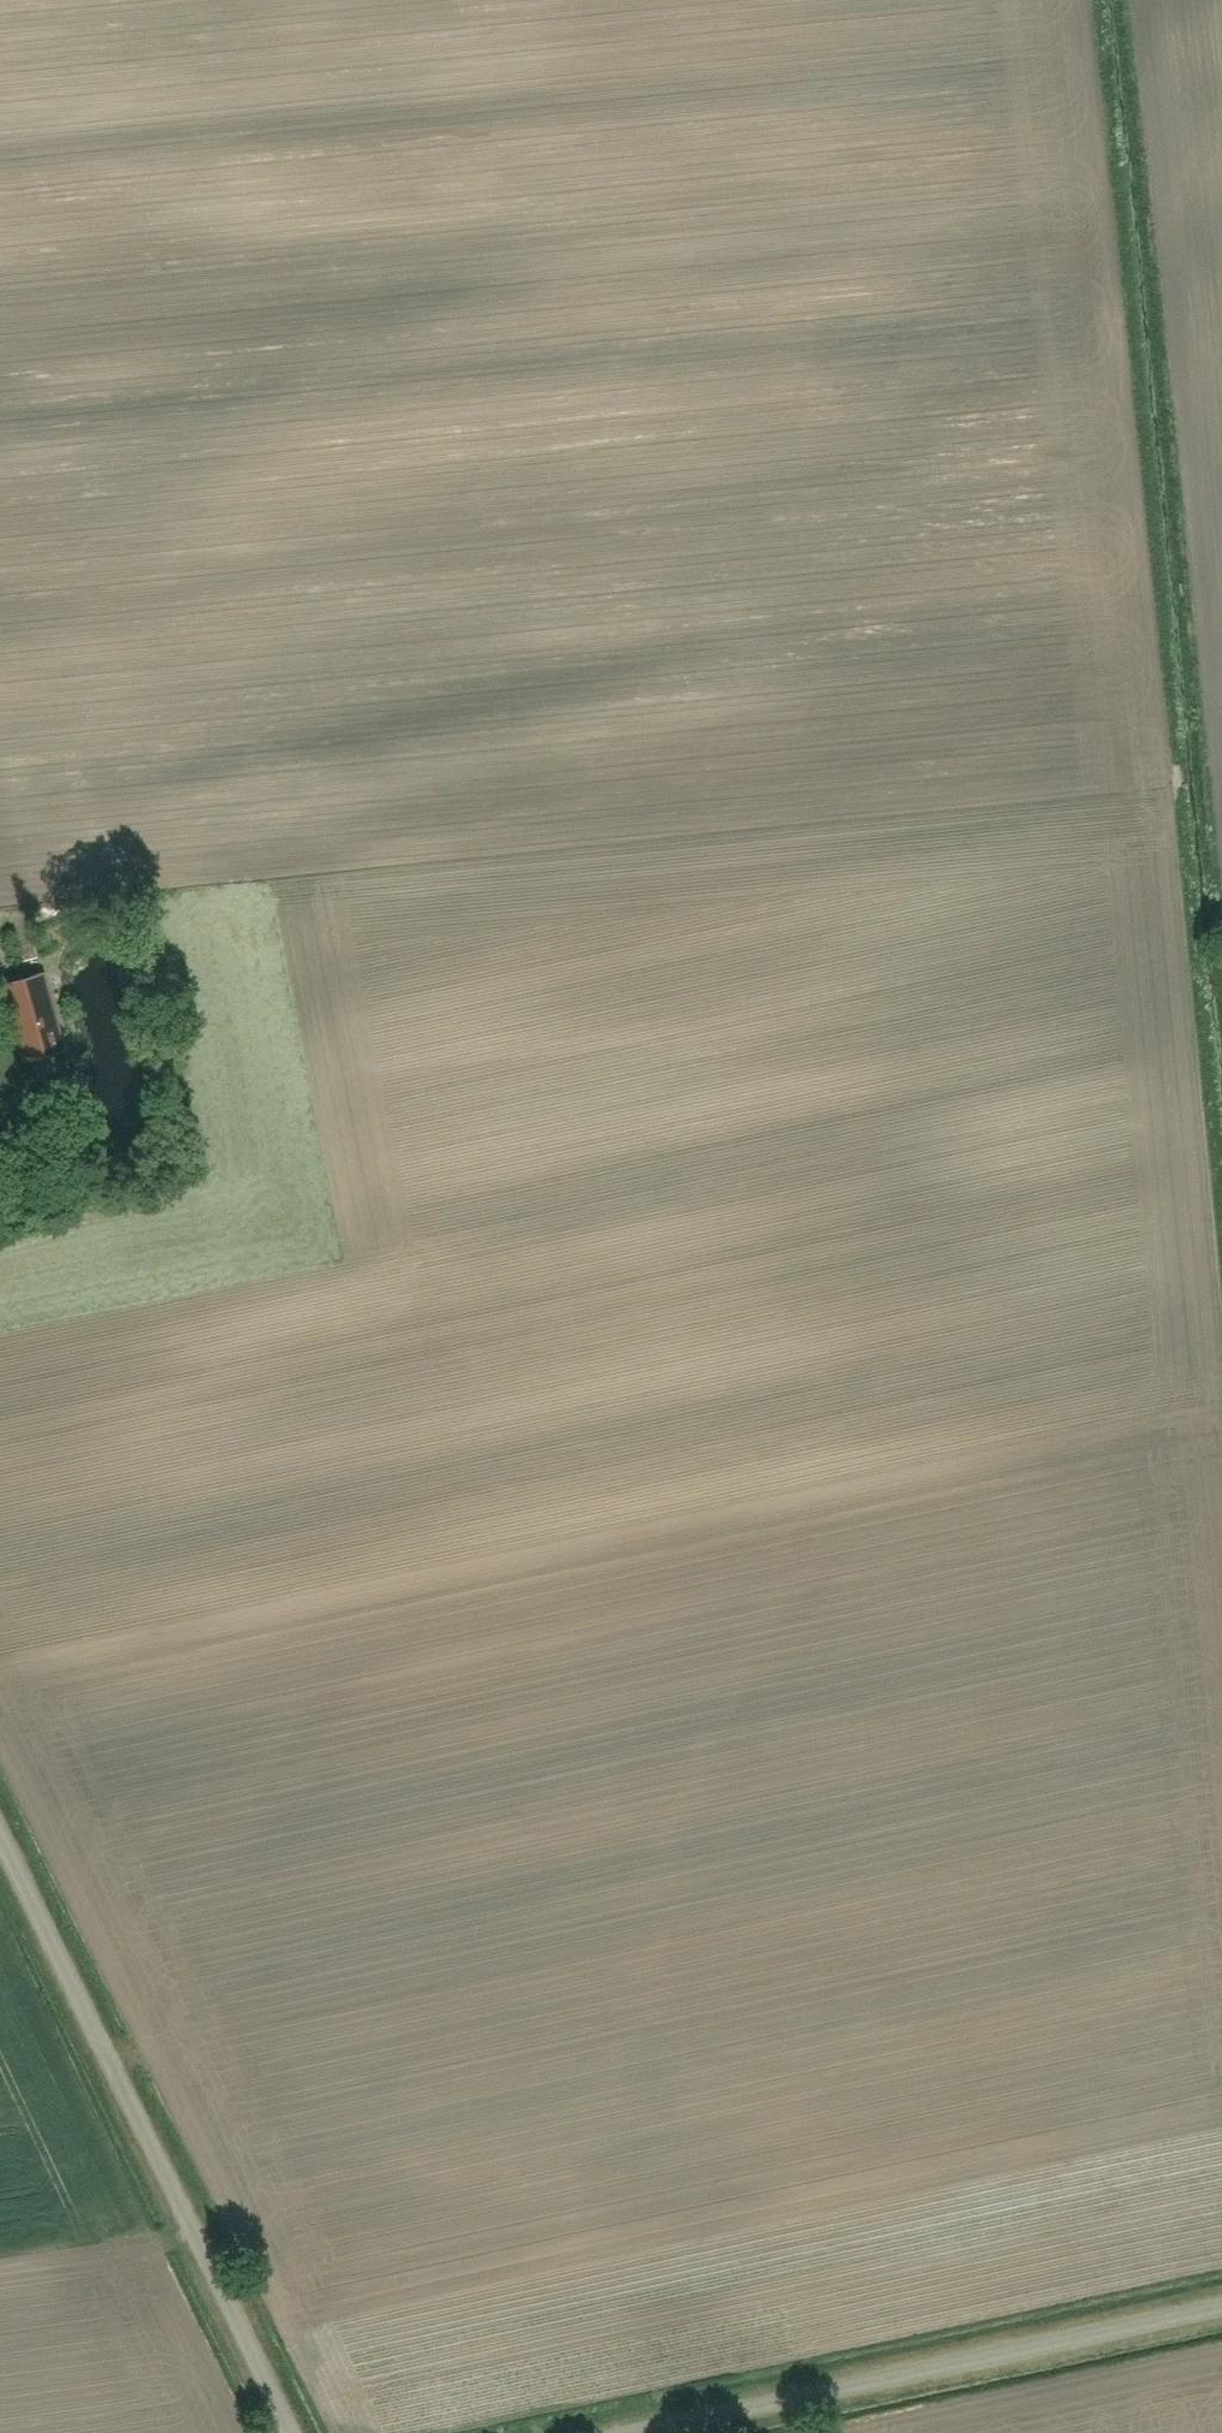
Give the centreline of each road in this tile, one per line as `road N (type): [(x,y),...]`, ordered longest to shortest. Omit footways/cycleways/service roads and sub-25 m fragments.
road 1 (unclassified): [(293,2432),(0,1837)]
road 2 (unclassified): [(649,2432),(1221,2307)]

